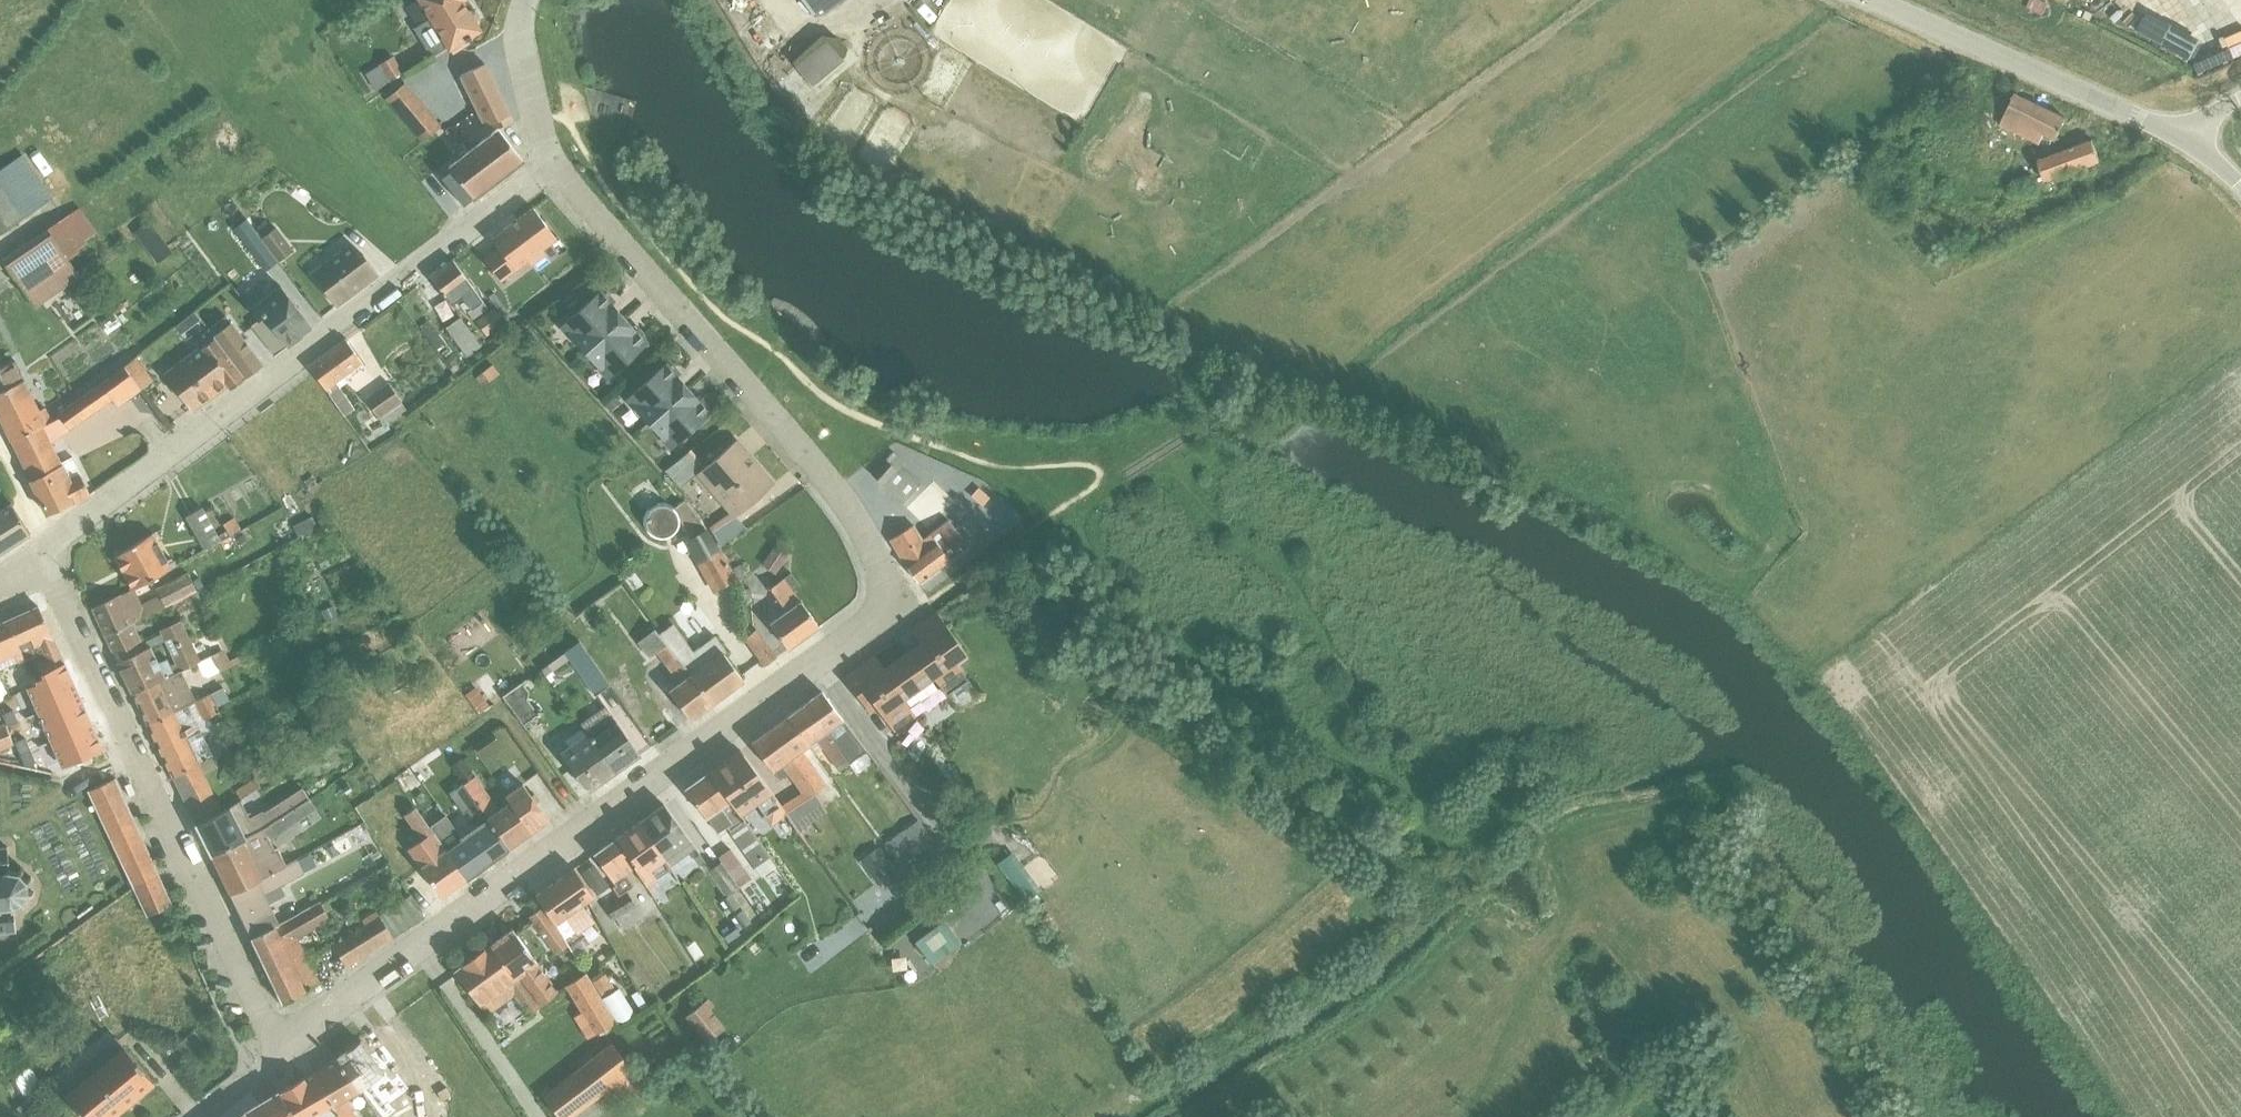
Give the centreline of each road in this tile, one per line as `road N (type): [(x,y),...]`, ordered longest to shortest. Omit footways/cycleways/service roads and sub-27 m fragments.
road 1 (residential): [(278,1051),(862,631),(886,595),(872,543),(851,510),(553,164)]
road 2 (residential): [(553,164),(47,552)]
road 3 (residential): [(278,1051),(47,552)]
road 4 (tertiary): [(2187,137),(1880,0)]
road 5 (residential): [(527,0),(523,49),(553,164)]

